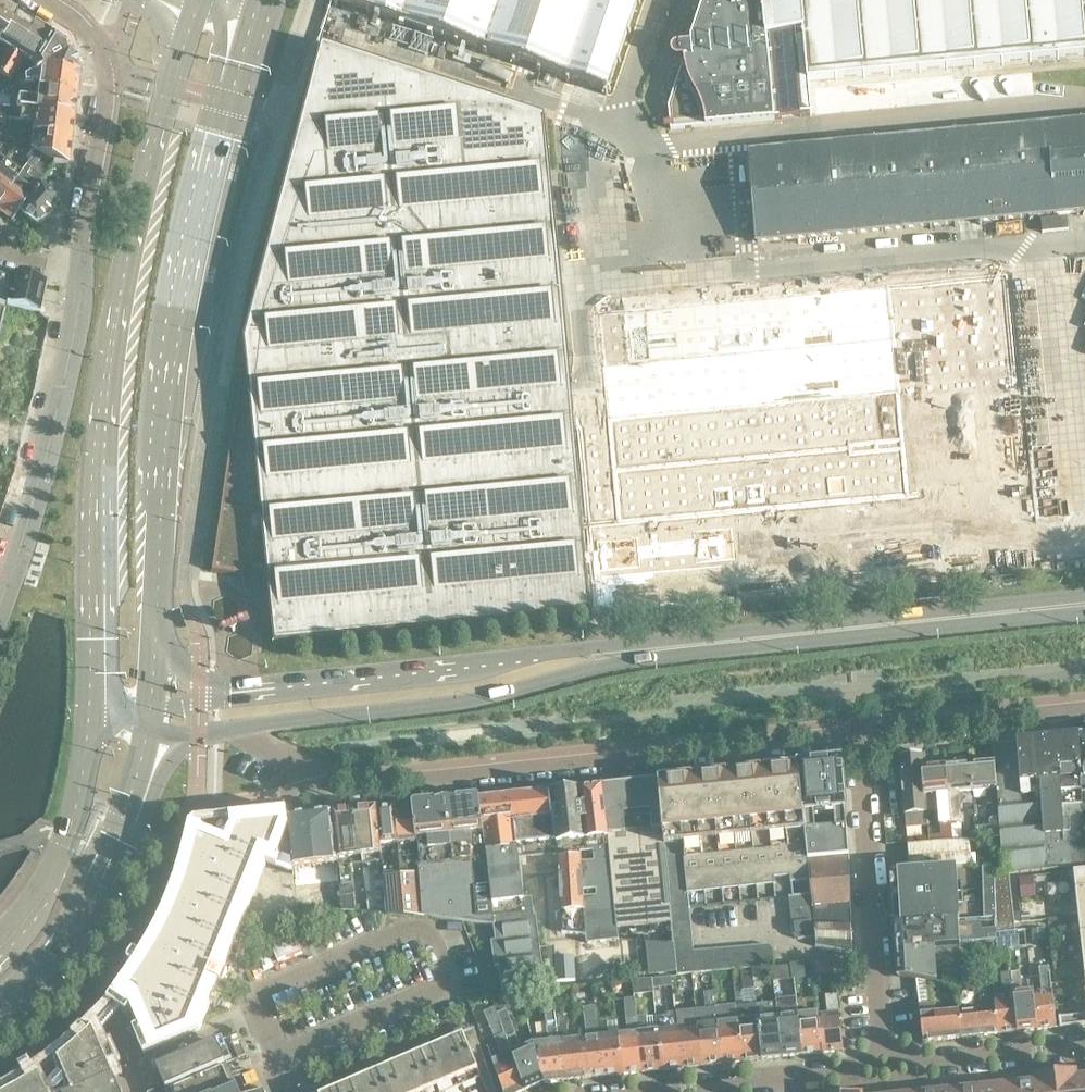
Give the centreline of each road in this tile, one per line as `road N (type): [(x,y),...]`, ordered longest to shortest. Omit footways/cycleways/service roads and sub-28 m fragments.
road 1 (secondary): [(193,17),(137,214),(109,355),(90,715)]
road 2 (secondary): [(150,694),(156,447),(171,321),(251,36)]
road 3 (residential): [(226,728),(329,785),(857,734)]
road 4 (secondary): [(1084,604),(615,652)]
road 5 (secondary): [(615,652),(150,694)]
road 6 (secondary): [(226,728),(445,704),(615,652)]
road 7 (residential): [(0,603),(45,457),(79,271)]
road 8 (secondary): [(0,1009),(85,912),(125,829),(147,728)]
road 9 (residential): [(882,1047),(857,734)]
road 10 (residential): [(48,0),(83,27),(106,79),(79,271)]
road 11 (secondary): [(90,715),(66,839),(21,923),(0,945)]
road 12 (residential): [(653,1091),(855,1072),(882,1047)]
road 13 (residential): [(857,734),(1084,708)]
road 14 (residential): [(1084,1048),(914,1066),(882,1047)]
road 15 (residential): [(144,1091),(133,1066),(258,1010)]

